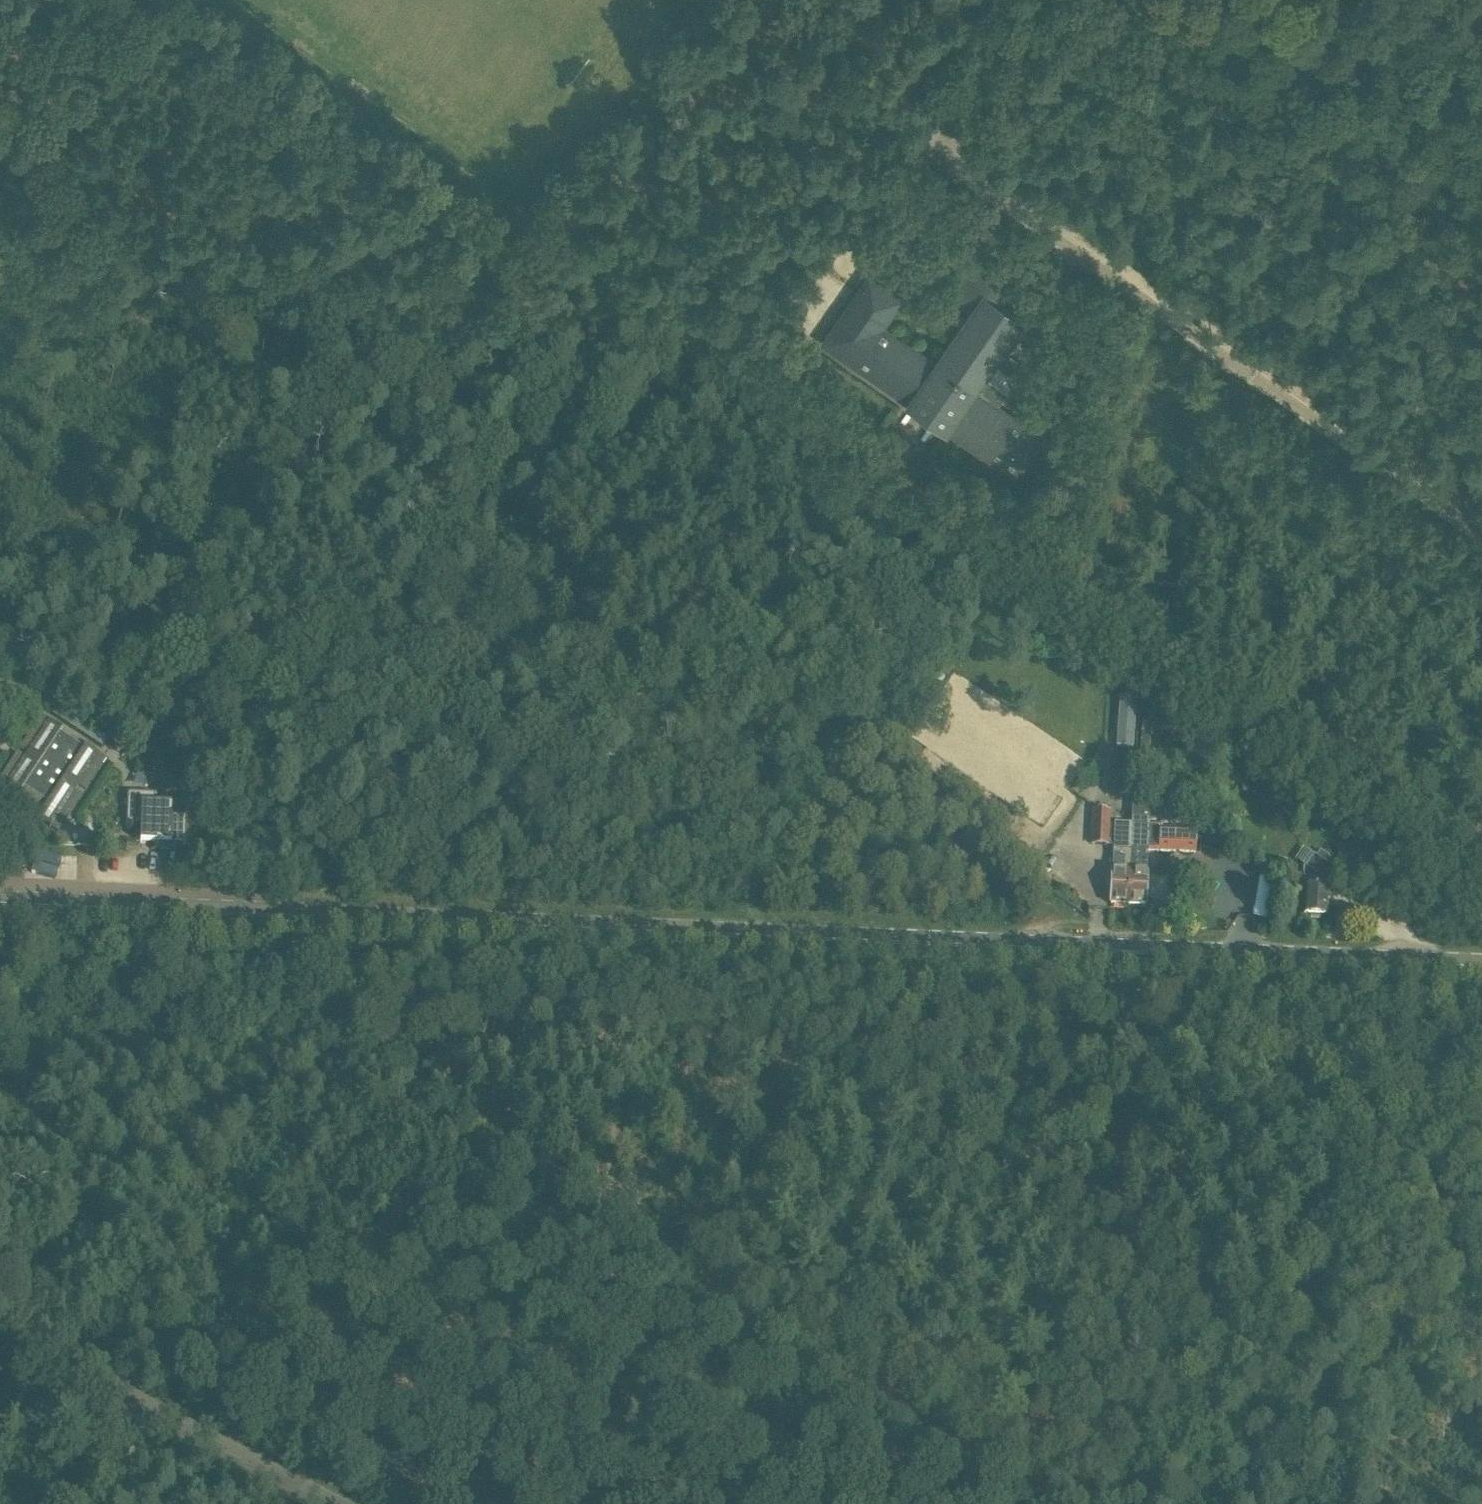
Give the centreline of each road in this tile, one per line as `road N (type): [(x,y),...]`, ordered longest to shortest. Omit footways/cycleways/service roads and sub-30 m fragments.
road 1 (primary): [(1481,967),(0,903)]
road 2 (track): [(0,268),(793,808),(972,579),(963,512)]
road 3 (track): [(747,360),(227,0)]
road 4 (tertiary): [(362,1503),(0,1301)]
road 5 (track): [(721,0),(535,212)]
road 6 (track): [(793,808),(694,932)]

